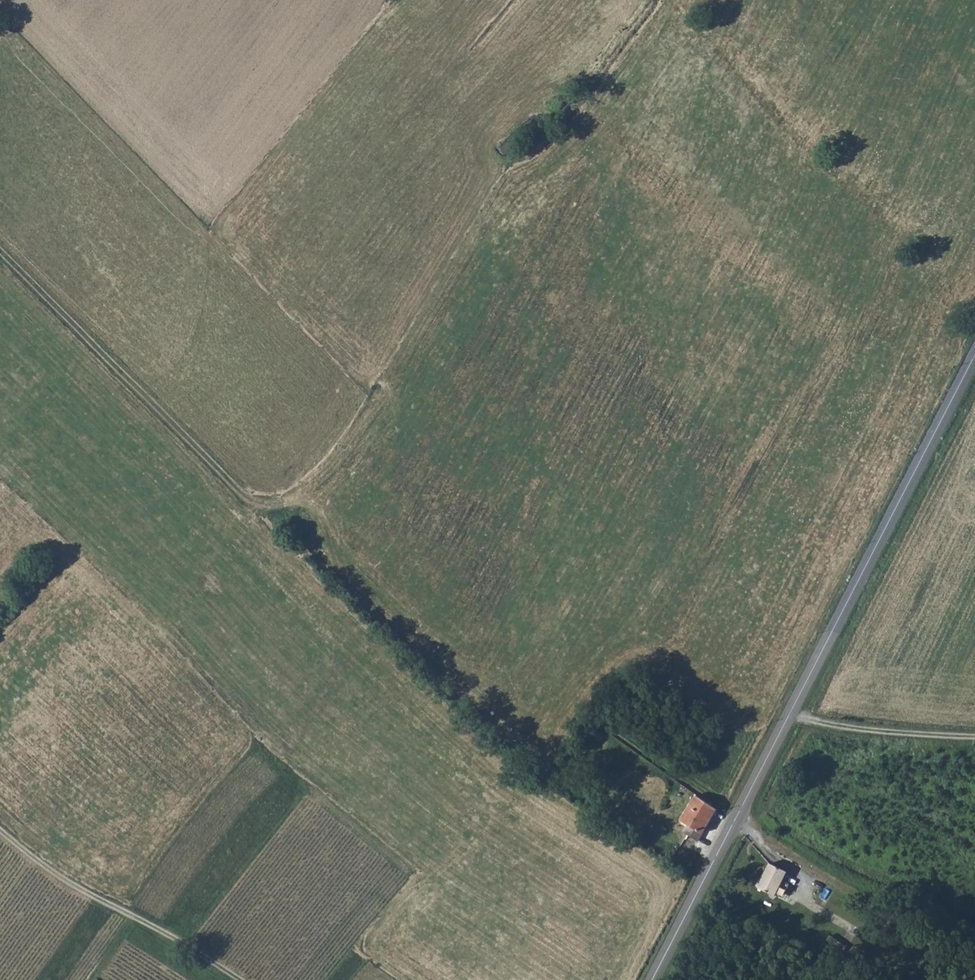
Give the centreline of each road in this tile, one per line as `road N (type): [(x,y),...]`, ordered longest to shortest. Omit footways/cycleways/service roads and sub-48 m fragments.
road 1 (tertiary): [(651,979),(974,360)]
road 2 (track): [(242,979),(36,861),(0,831)]
road 3 (track): [(974,740),(790,713)]

